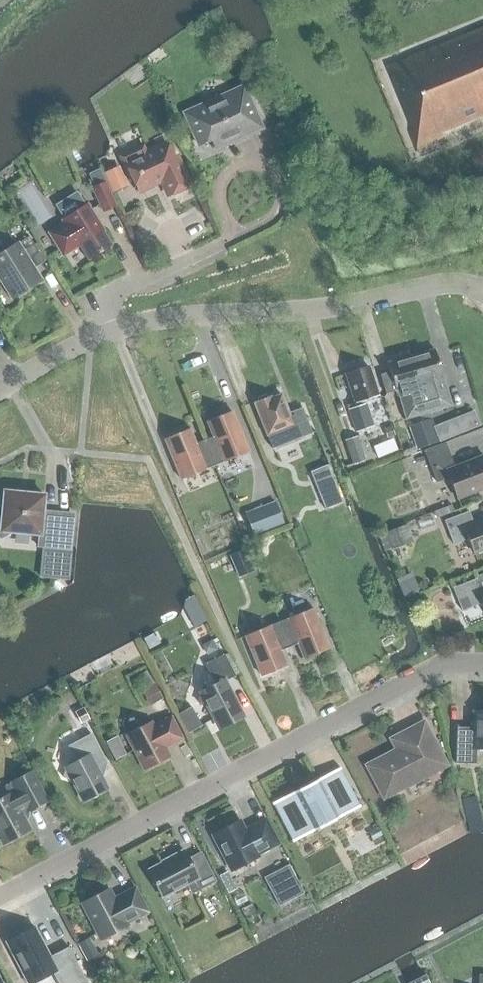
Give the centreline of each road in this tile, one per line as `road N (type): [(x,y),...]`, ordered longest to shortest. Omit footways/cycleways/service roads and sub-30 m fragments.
road 1 (residential): [(0,894),(422,673),(482,663)]
road 2 (residential): [(115,329),(198,314),(318,310),(426,287),(482,289)]
road 3 (residential): [(115,329),(104,295),(218,249)]
road 4 (residential): [(0,391),(115,329)]

